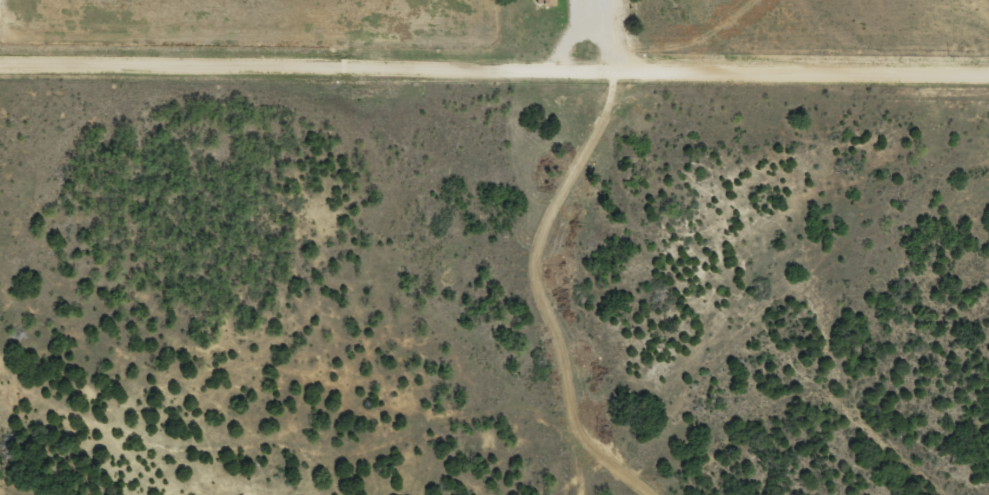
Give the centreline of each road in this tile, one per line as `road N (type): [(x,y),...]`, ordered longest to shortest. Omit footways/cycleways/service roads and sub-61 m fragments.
road 1 (residential): [(988,91),(0,76)]

